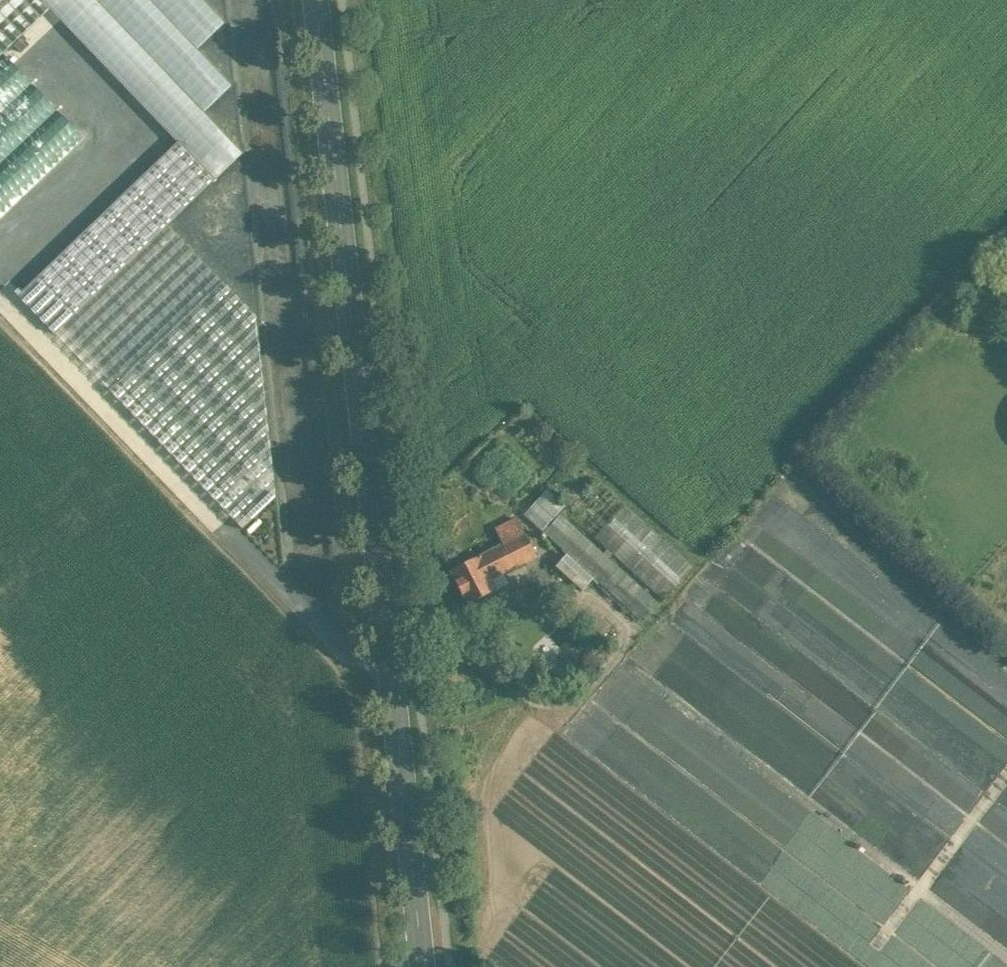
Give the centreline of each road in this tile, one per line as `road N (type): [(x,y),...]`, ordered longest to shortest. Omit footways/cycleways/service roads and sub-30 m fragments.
road 1 (secondary): [(316,0),(425,966)]

